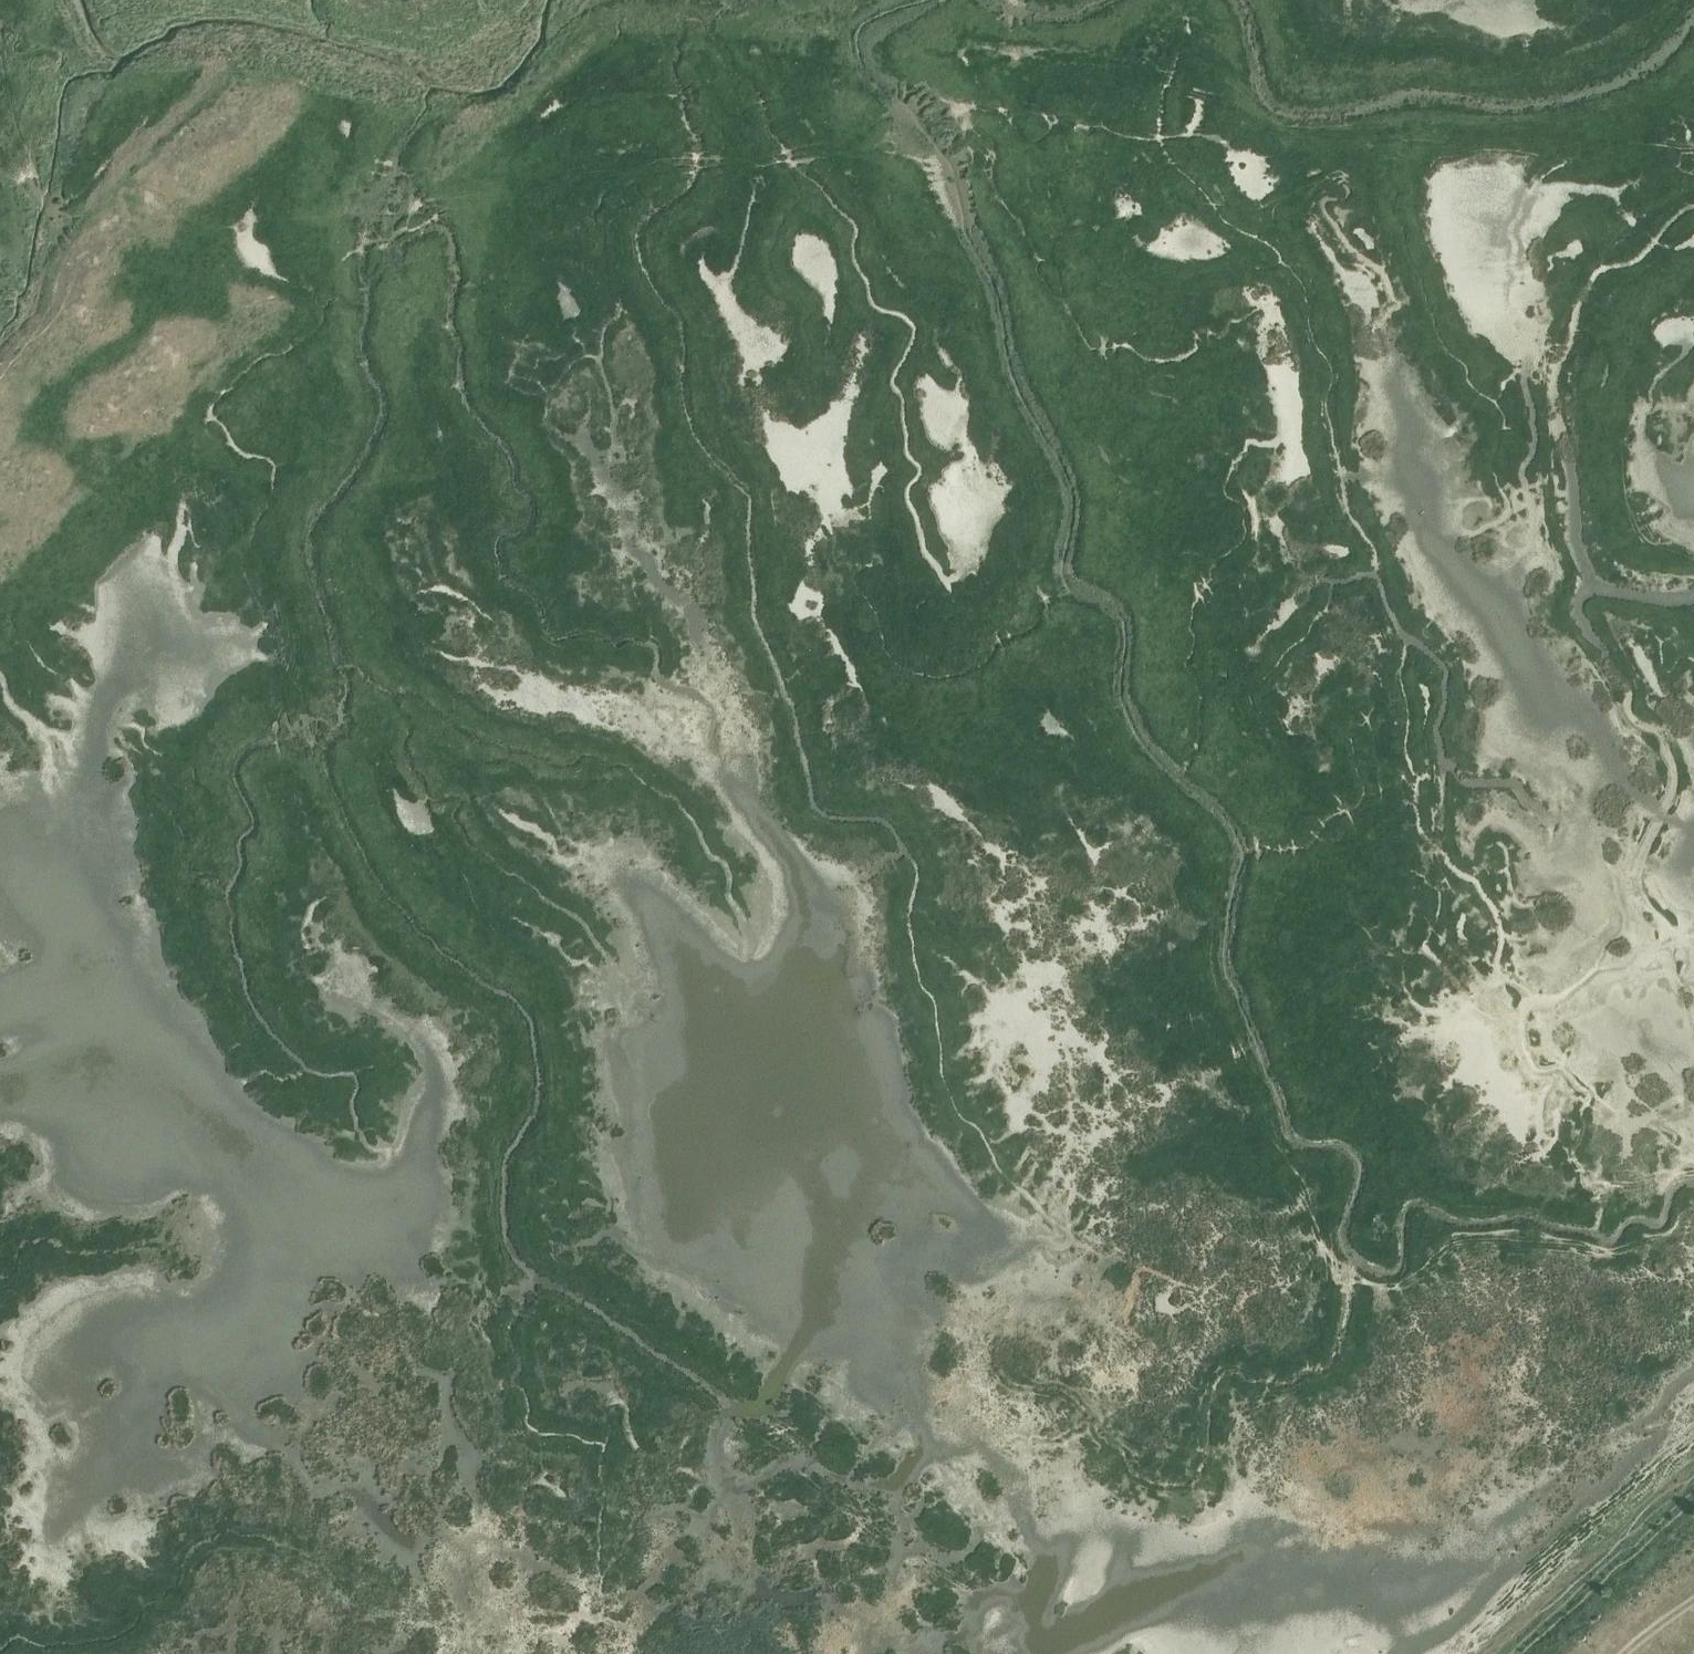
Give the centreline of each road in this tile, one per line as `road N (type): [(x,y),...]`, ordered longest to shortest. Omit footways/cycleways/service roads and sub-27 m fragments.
road 1 (track): [(1588,1653),(1693,1557)]

